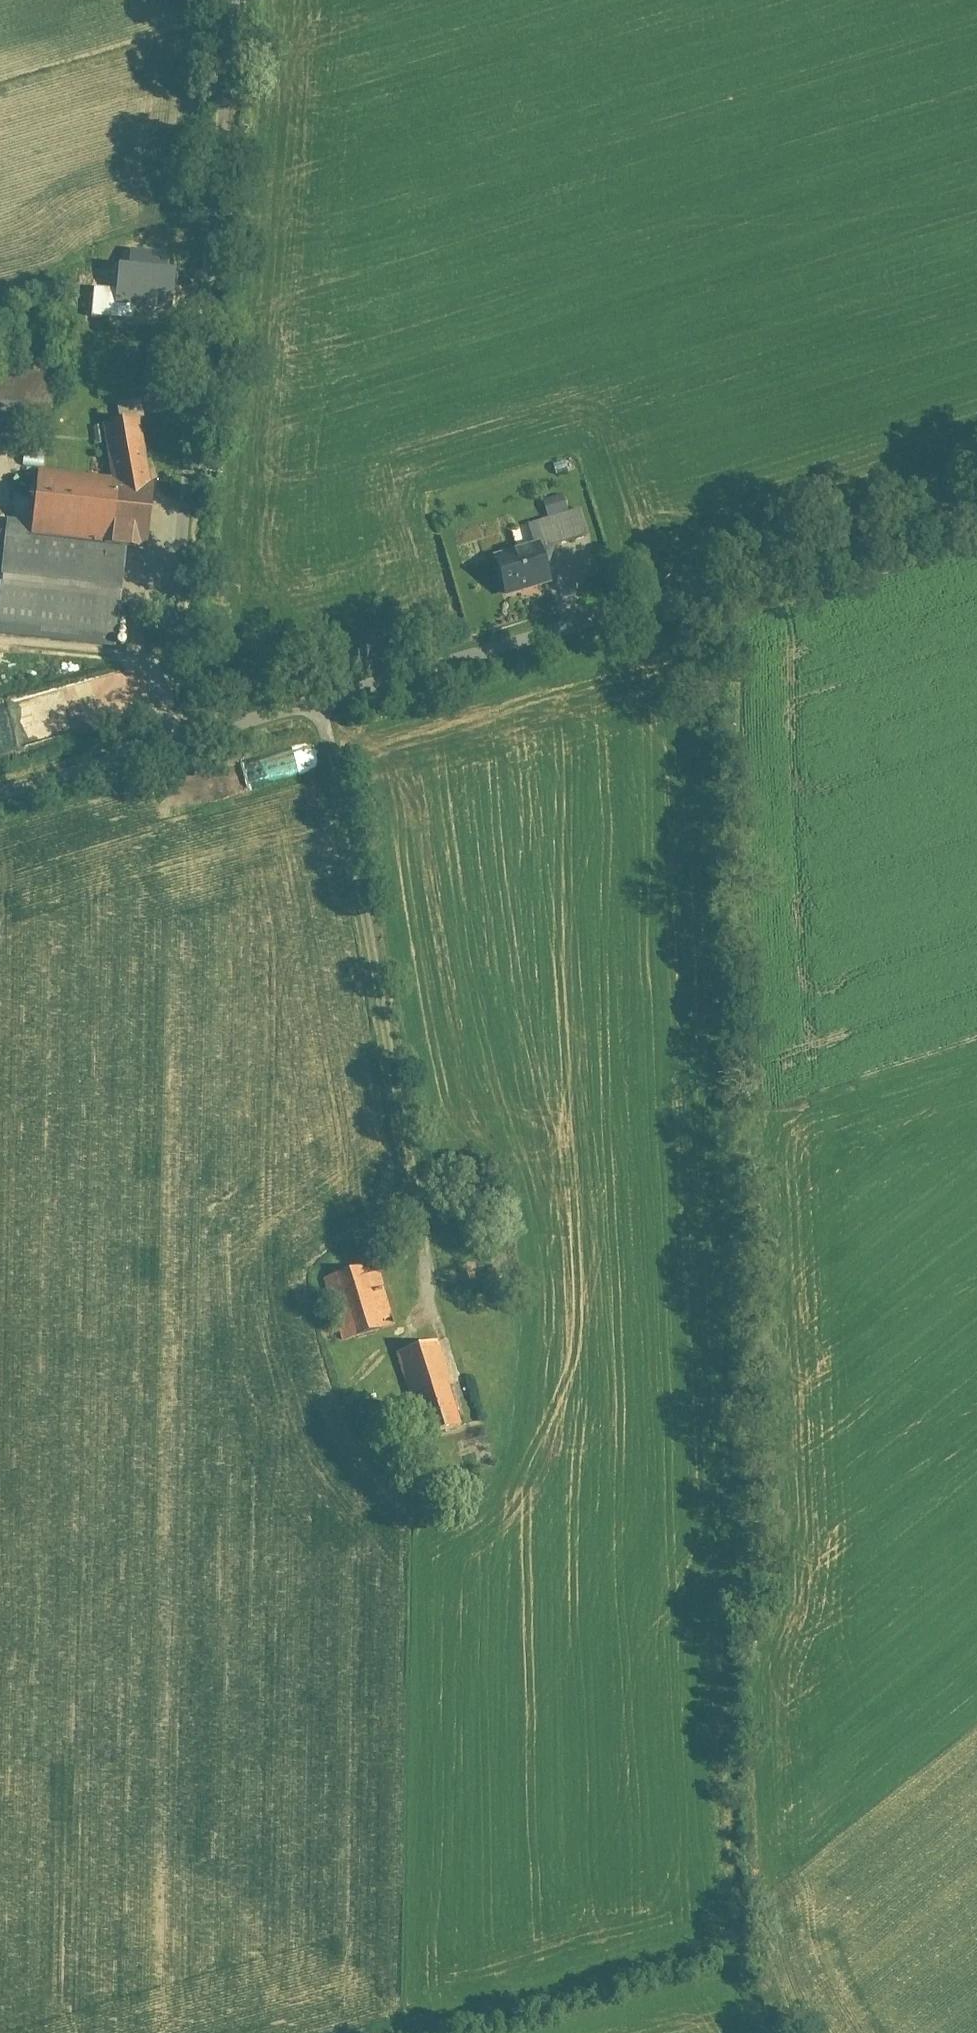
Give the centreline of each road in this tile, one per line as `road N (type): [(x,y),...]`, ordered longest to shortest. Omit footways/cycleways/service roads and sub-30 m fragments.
road 1 (unclassified): [(976,489),(172,717)]
road 2 (unclassified): [(223,0),(172,717)]
road 3 (unclassified): [(172,717),(0,769)]

